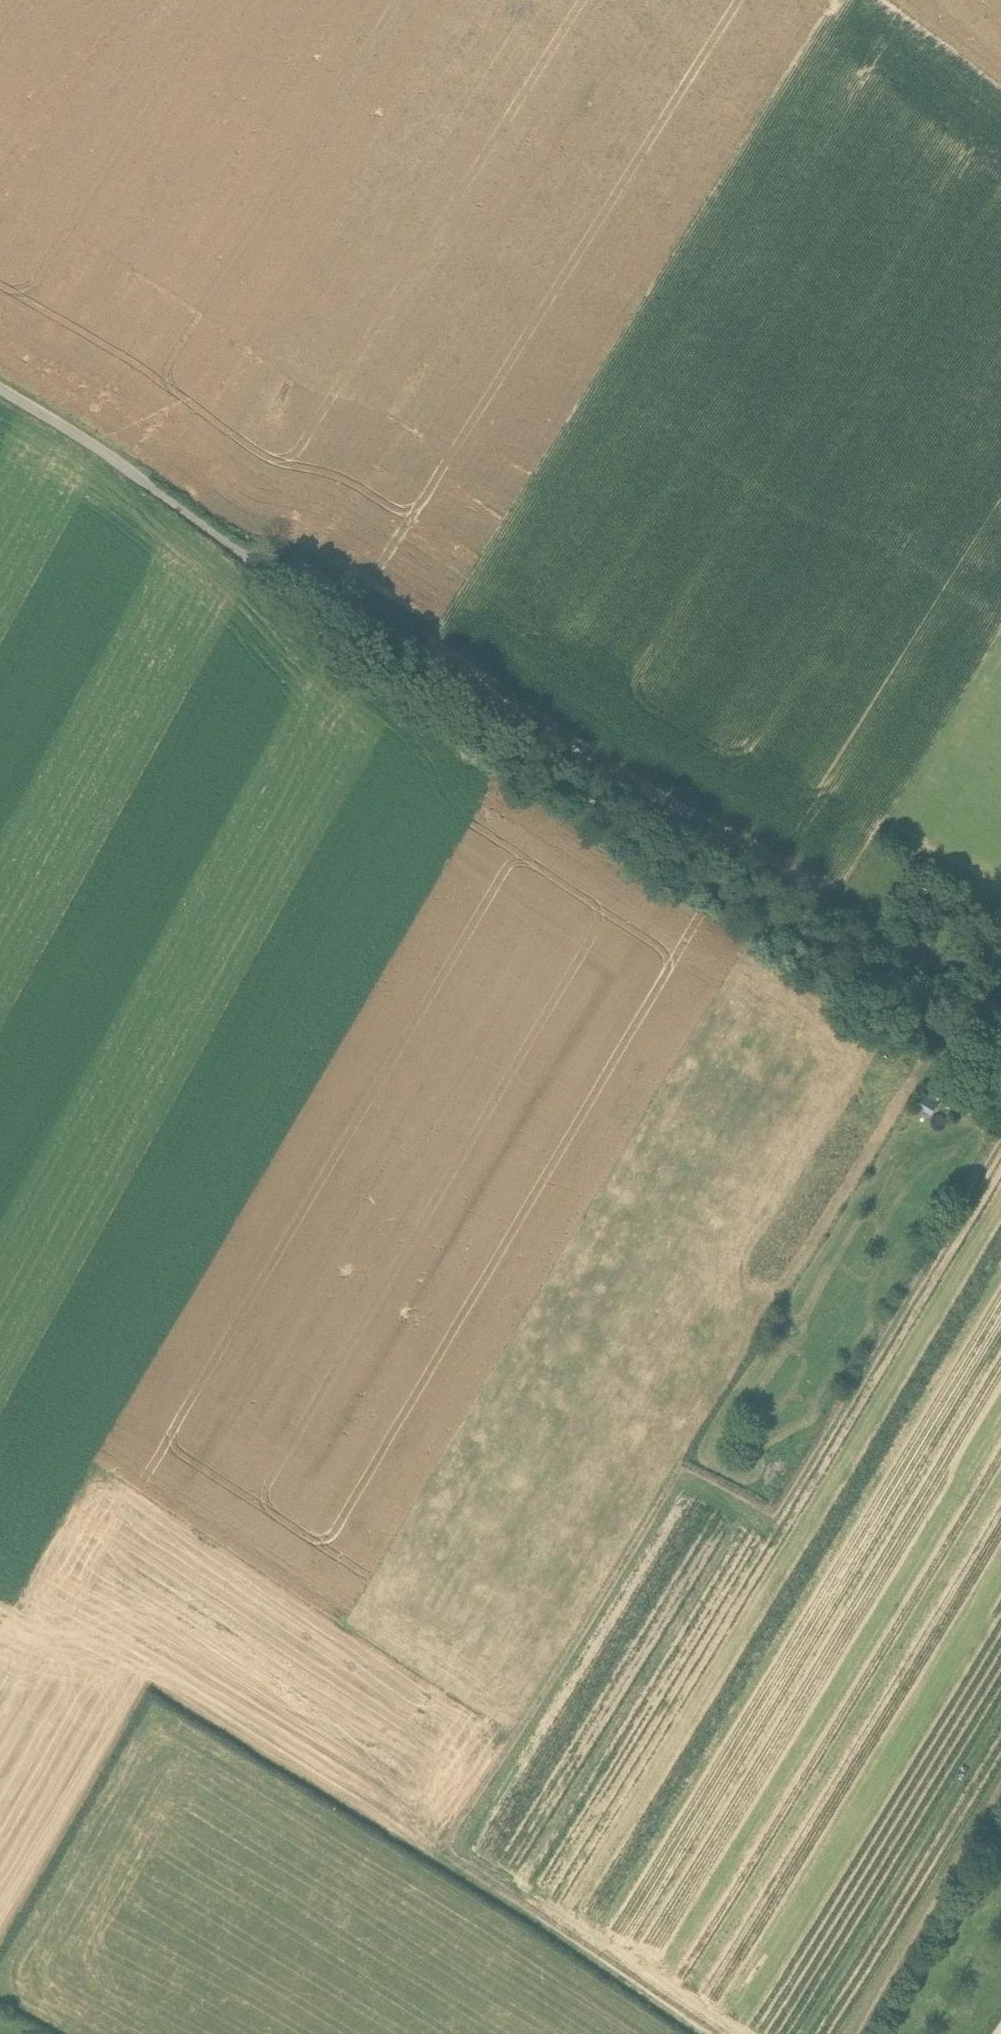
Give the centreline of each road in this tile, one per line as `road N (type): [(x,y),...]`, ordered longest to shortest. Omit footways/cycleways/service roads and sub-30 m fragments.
road 1 (unclassified): [(1000,1048),(879,995),(766,912),(638,839),(105,453),(0,389)]
road 2 (track): [(700,2033),(265,1755)]
road 3 (track): [(907,1009),(987,1073),(996,1094),(987,1123)]

